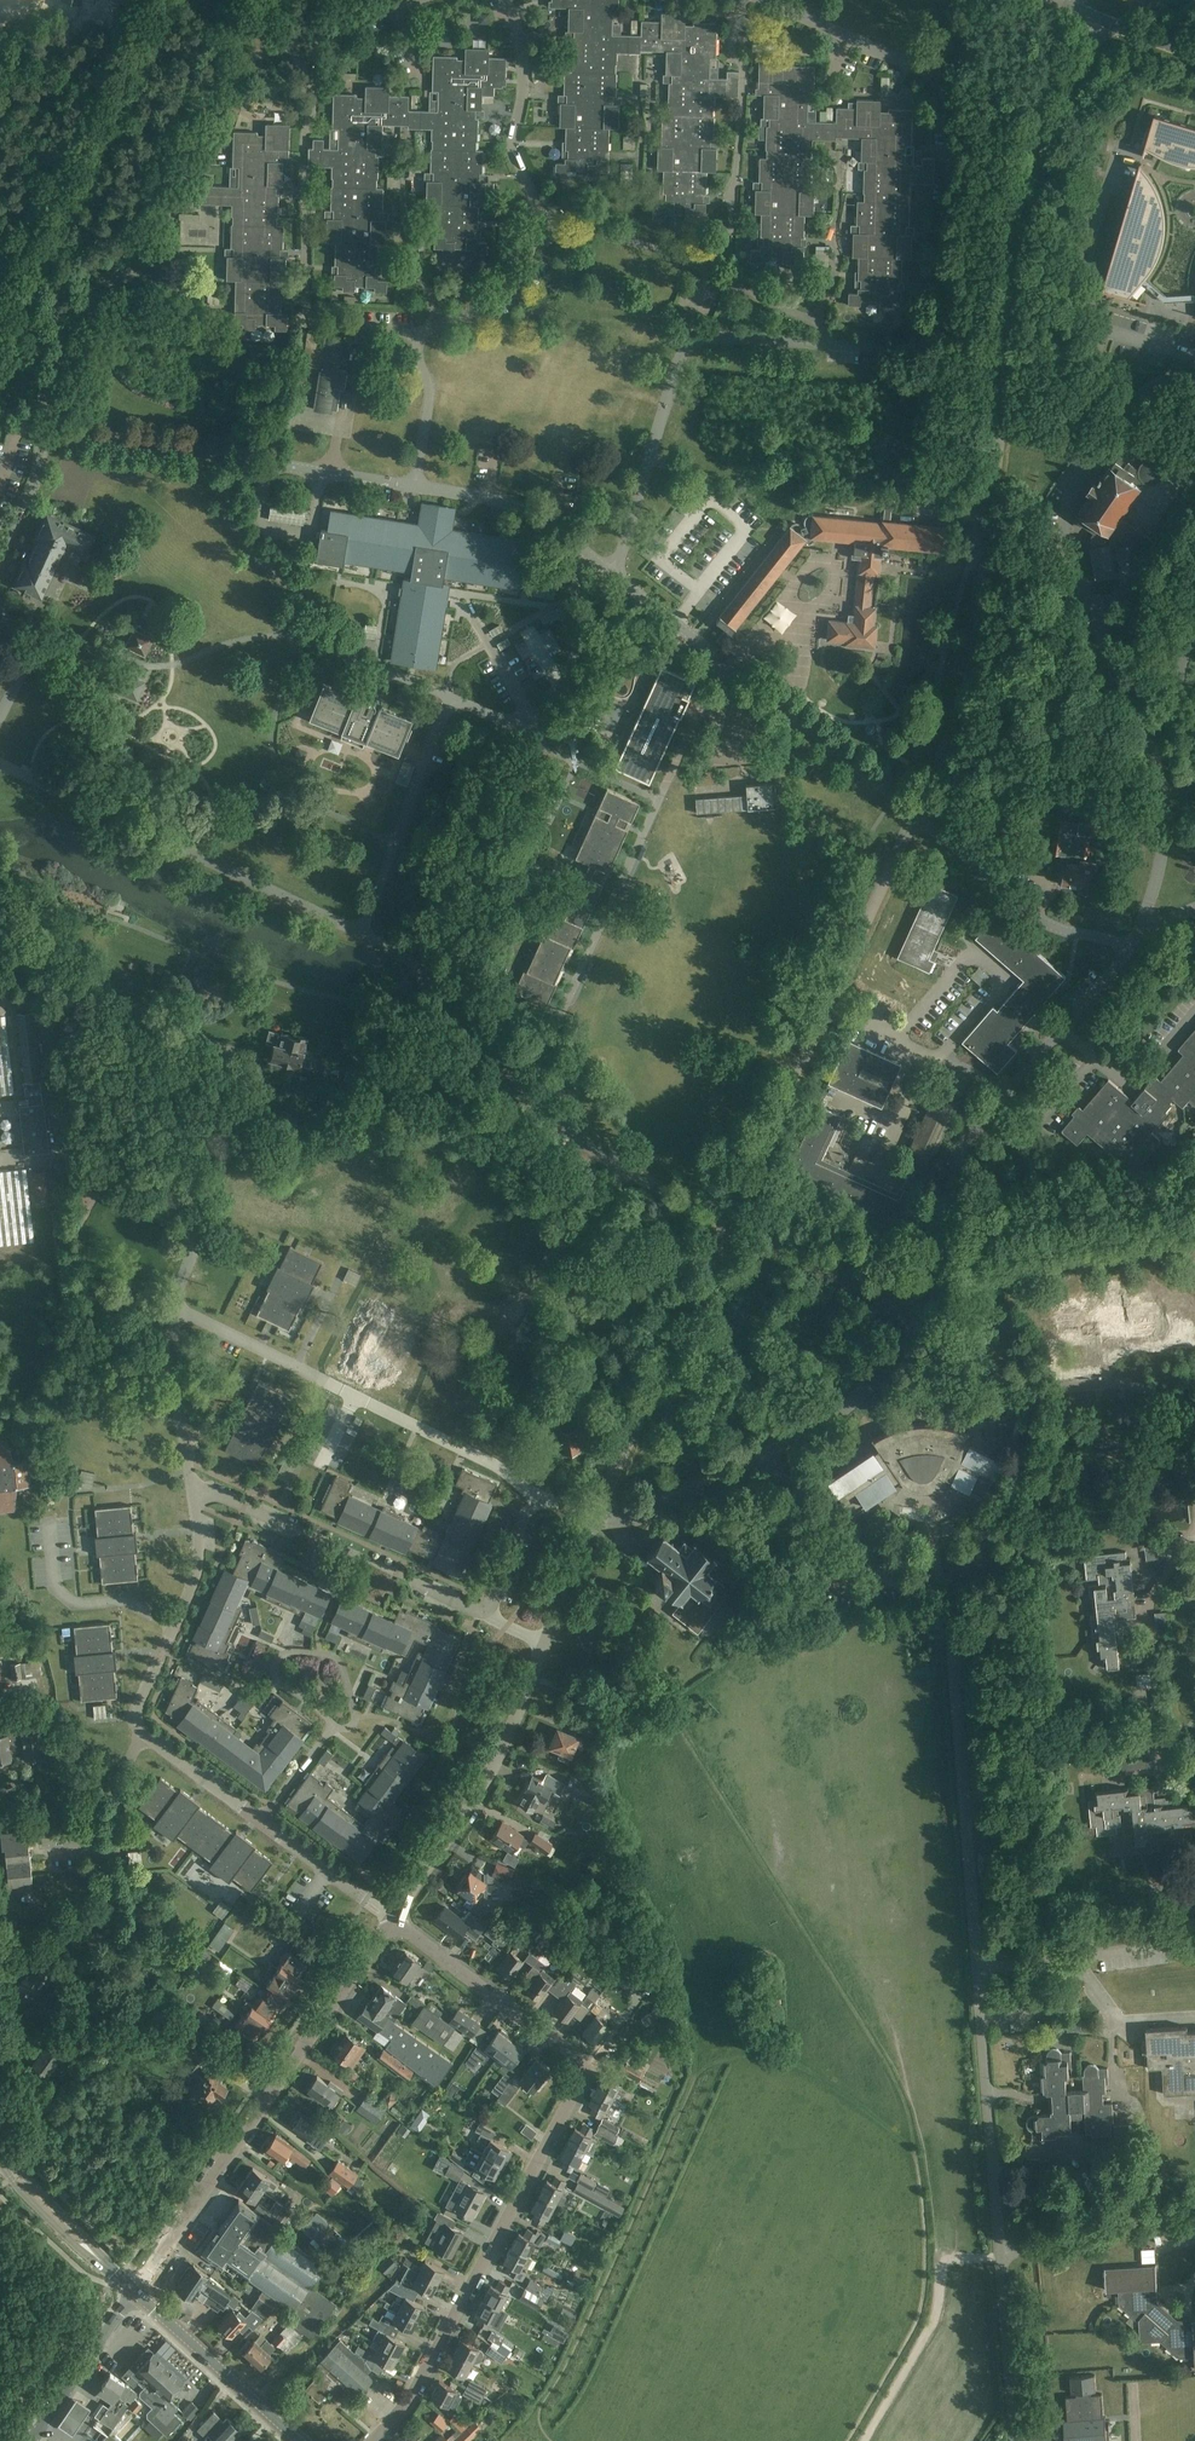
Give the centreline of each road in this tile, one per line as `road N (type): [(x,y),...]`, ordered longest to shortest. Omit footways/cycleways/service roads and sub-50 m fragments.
road 1 (residential): [(377,2440),(435,2361),(585,2068),(394,1921)]
road 2 (residential): [(195,1493),(175,1311),(176,1285),(191,1255),(188,1234),(64,1154),(40,984),(0,923)]
road 3 (residential): [(506,1068),(471,1088),(303,1119),(267,1114),(254,1096),(252,1059),(165,1028),(118,998),(84,962),(50,891),(0,864)]
road 4 (residential): [(829,345),(920,346),(940,328),(943,95),(932,75),(765,0)]
road 5 (residential): [(914,814),(986,608),(1016,282)]
road 6 (residential): [(367,1900),(138,1723),(197,1575),(195,1493)]
road 7 (residential): [(195,1493),(212,1492),(479,1613),(489,1608),(535,1504),(555,1501),(597,1516)]
road 8 (residential): [(515,1081),(547,1042),(699,712),(715,705),(736,671)]
road 9 (unclassified): [(394,1921),(474,1805),(597,1516)]
road 10 (unclassified): [(135,2291),(394,1921)]
road 11 (residential): [(1146,723),(1067,552),(1065,508),(1136,401),(1169,380),(1194,383)]
road 12 (residential): [(421,334),(305,324),(305,132),(317,92),(281,44)]
road 13 (residential): [(364,933),(0,764)]
road 14 (residential): [(281,44),(242,61),(150,257),(90,298),(64,361)]
road 15 (unclassified): [(939,1582),(947,1590),(979,1971)]
road 16 (tertiary): [(8,337),(172,0)]
road 17 (residential): [(950,1241),(948,1186),(965,1141),(1134,948)]
road 18 (residential): [(597,1516),(728,1224)]
road 19 (unclassified): [(979,1971),(1002,2256)]
road 20 (residential): [(745,0),(731,42),(746,70),(733,214),(709,273)]
road 21 (residential): [(450,698),(513,724),(545,718),(582,640),(577,592),(593,560)]
road 22 (residential): [(1134,948),(1050,926),(914,814)]
road 23 (residential): [(728,1224),(588,1147),(515,1081)]
road 24 (residential): [(935,1056),(1003,982),(984,958),(967,955),(899,1035)]
road 25 (residential): [(364,933),(450,698)]
road 26 (residential): [(950,1241),(1194,1209)]
road 27 (residential): [(611,575),(688,345)]
road 28 (residential): [(542,232),(513,151),(523,40),(511,0)]
road 29 (residential): [(728,1224),(824,1009)]
road 30 (residential): [(914,814),(736,671)]
road 31 (residential): [(761,1458),(892,1583),(939,1582)]
road 32 (residential): [(270,463),(45,428)]
road 33 (secondary): [(300,2440),(135,2291)]
road 34 (residential): [(488,499),(498,428),(557,435),(551,524)]
road 35 (unclassified): [(979,1971),(1194,1946)]
road 36 (residential): [(824,1009),(914,814)]
road 37 (residential): [(1144,931),(1164,836),(1161,765),(1146,723)]
road 38 (residential): [(912,1317),(728,1224)]
road 39 (secondary): [(135,2291),(14,2175),(0,2148)]
road 40 (residential): [(506,1068),(454,999),(364,933)]
road 41 (residential): [(1002,2256),(1194,2210)]
road 42 (residential): [(1190,1418),(1115,1382),(1008,1397)]
road 43 (unclassified): [(1040,194),(1108,22)]
road 44 (unclassified): [(1002,2256),(1017,2440)]
road 45 (unclassified): [(29,2440),(135,2291)]
road 46 (residential): [(597,1516),(623,1521),(761,1458)]
road 47 (residential): [(270,463),(260,522),(314,531),(324,472)]
road 48 (residential): [(709,273),(620,239),(542,232)]
road 49 (residential): [(736,671),(611,575)]
road 50 (residential): [(416,486),(430,383),(416,346),(421,334)]
road 51 (residential): [(829,1093),(899,1126),(935,1056)]
road 52 (residential): [(761,1458),(856,1400),(881,1373)]
road 53 (residential): [(829,345),(823,327),(709,273)]
road 54 (residential): [(419,0),(281,44)]
road 55 (residential): [(441,324),(490,302),(536,257),(542,232)]
road 56 (residential): [(688,345),(709,337),(829,345)]
road 57 (residential): [(1008,1397),(919,1405),(881,1373)]
road 58 (residential): [(0,556),(37,476),(45,428)]
road 59 (residential): [(1008,1397),(999,1382),(912,1317)]
road 60 (residential): [(0,719),(21,665),(0,605)]
road 61 (residential): [(1136,2440),(1132,2382),(1194,2379)]

